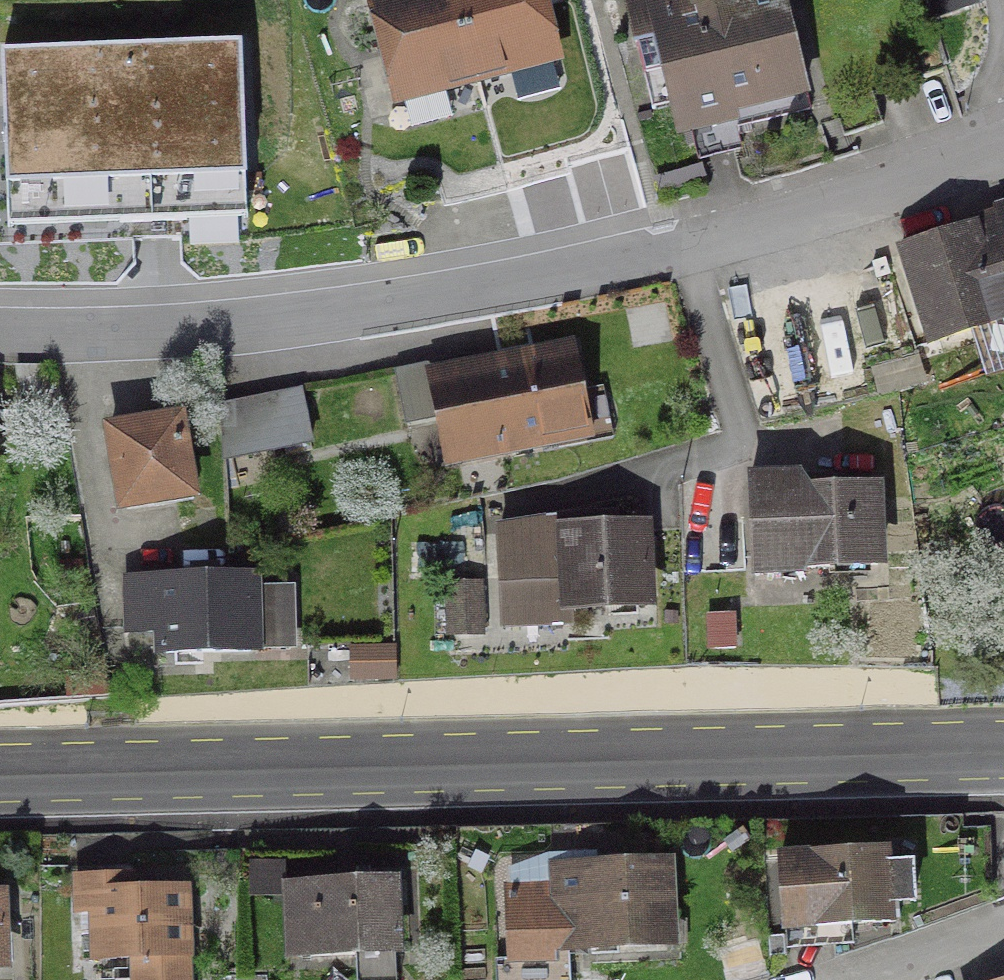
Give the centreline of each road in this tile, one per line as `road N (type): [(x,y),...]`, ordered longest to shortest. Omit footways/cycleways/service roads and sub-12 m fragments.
road 1 (residential): [(0,334),(290,322),(489,290),(665,250),(1003,147)]
road 2 (primary): [(1003,763),(0,790)]
road 3 (residential): [(849,979),(1003,922)]

